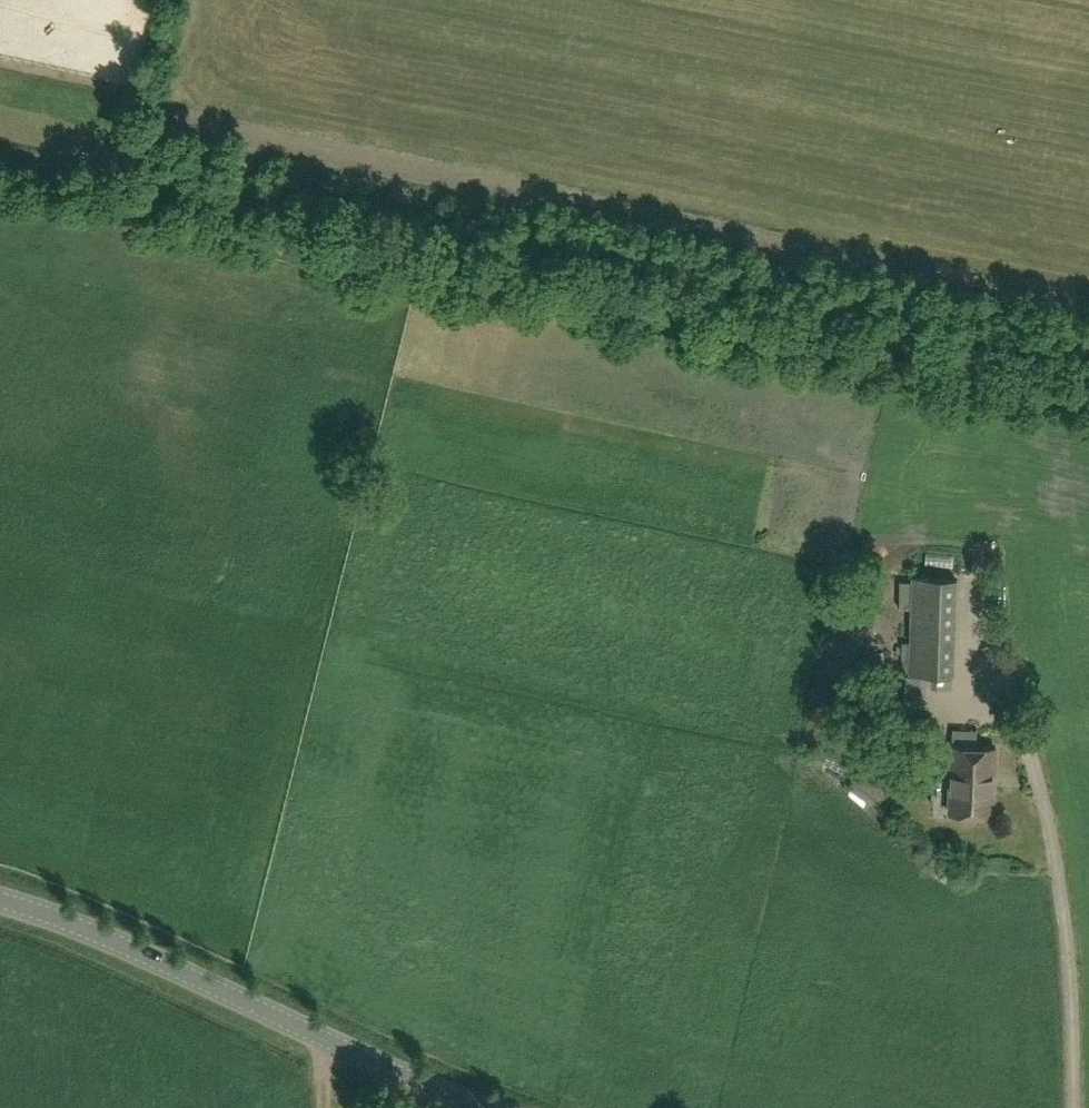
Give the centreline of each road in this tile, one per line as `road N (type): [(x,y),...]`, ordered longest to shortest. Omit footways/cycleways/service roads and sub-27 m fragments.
road 1 (tertiary): [(473,1107),(87,929),(0,901)]

